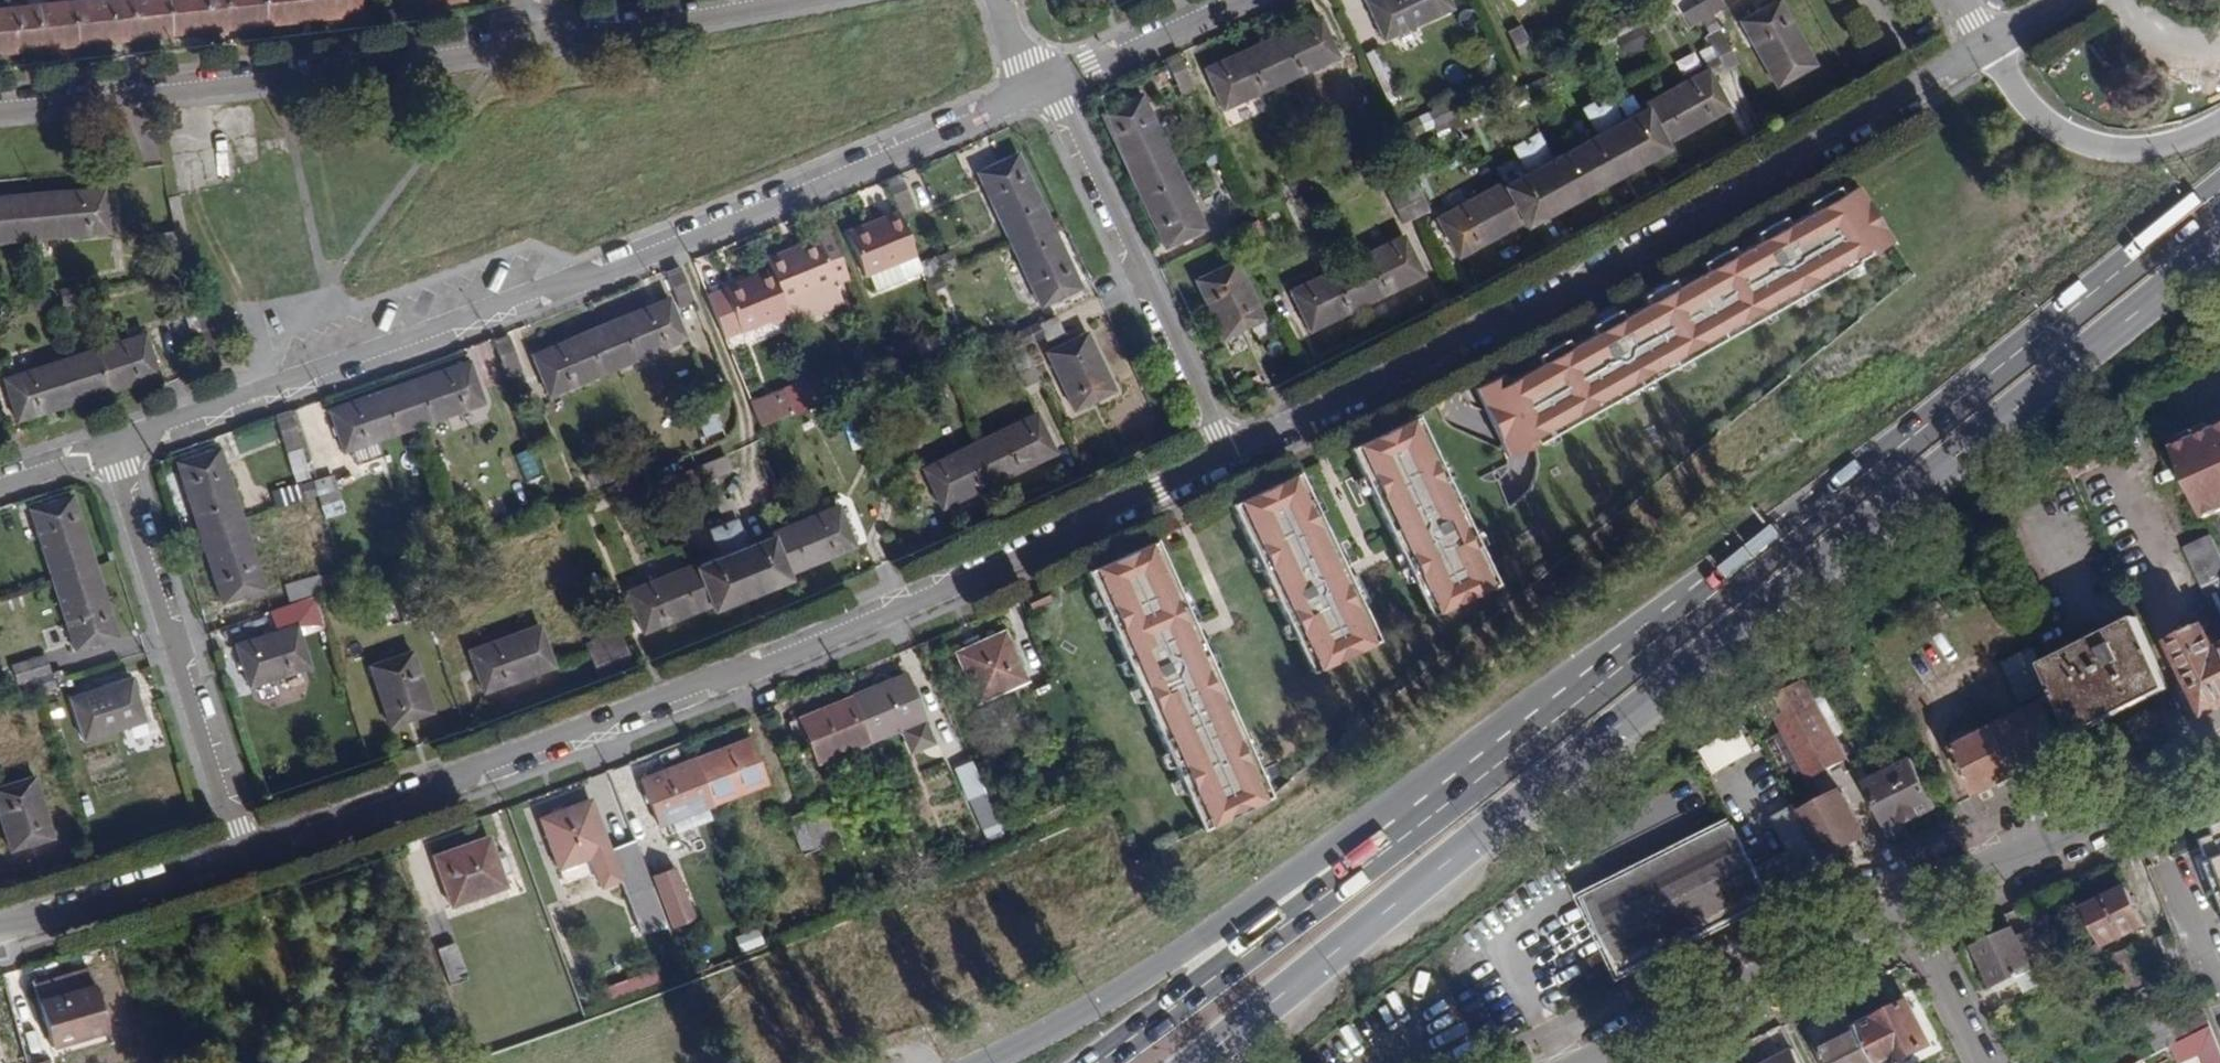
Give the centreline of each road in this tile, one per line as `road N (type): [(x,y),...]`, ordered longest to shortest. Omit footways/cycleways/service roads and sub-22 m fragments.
road 1 (primary): [(1197,1062),(1628,723),(1961,346),(2219,149)]
road 2 (primary): [(2219,90),(1802,409),(1568,707),(1441,808)]
road 3 (residential): [(1217,463),(669,698),(235,849)]
road 4 (residential): [(105,445),(526,297),(1045,83)]
road 5 (residential): [(1980,50),(1505,319),(1217,463)]
road 6 (residential): [(529,38),(172,88),(0,103)]
road 7 (primary): [(1441,808),(1388,813),(1181,961),(1067,1028),(983,1062)]
road 8 (primary): [(1441,808),(1094,1062)]
road 9 (residential): [(235,849),(105,445)]
road 10 (residential): [(1045,83),(1064,109),(1217,463)]
road 11 (tertiary): [(1911,901),(1589,1062)]
road 12 (tertiary): [(2219,744),(1911,901)]
road 13 (residential): [(235,849),(0,919)]
road 14 (residential): [(751,0),(529,38)]
road 15 (residential): [(1045,83),(1217,0)]
road 16 (residential): [(1990,1062),(1911,901)]

